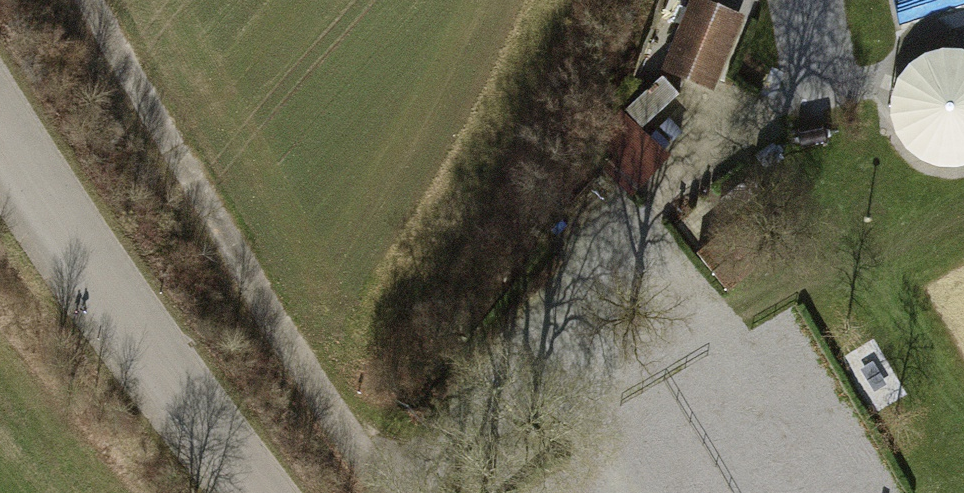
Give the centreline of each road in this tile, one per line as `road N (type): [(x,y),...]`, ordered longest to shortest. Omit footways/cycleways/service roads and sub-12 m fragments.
road 1 (track): [(393,492),(315,390),(93,0)]
road 2 (unclassified): [(0,132),(155,369),(253,492)]
road 3 (track): [(397,492),(635,242)]

